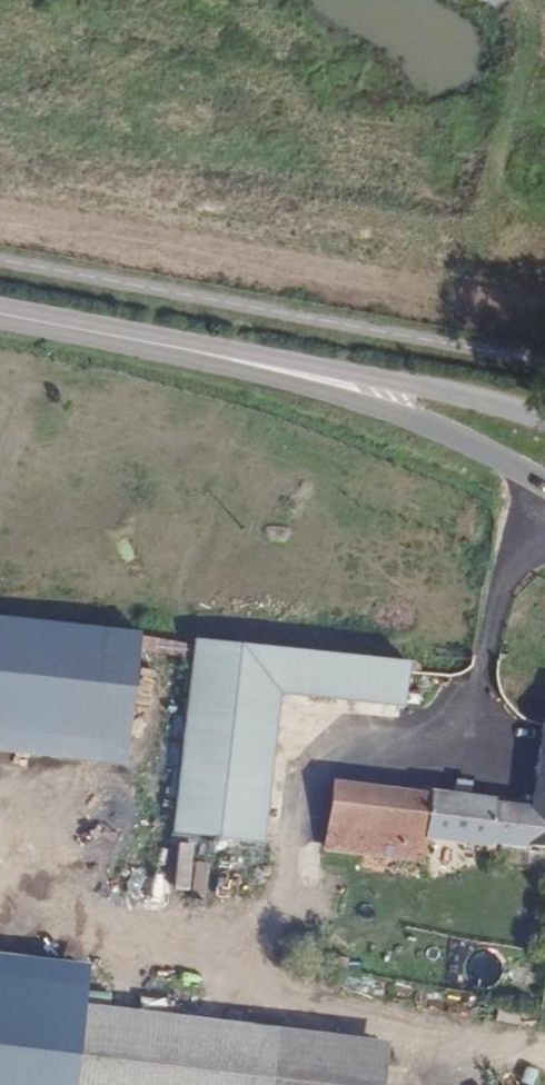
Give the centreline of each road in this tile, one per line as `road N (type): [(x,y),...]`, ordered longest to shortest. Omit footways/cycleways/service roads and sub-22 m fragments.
road 1 (secondary): [(0,317),(307,376)]
road 2 (track): [(544,240),(494,223),(535,23),(515,0)]
road 3 (secondary): [(307,376),(439,431),(544,488)]
road 4 (secondary): [(544,420),(362,374),(307,376)]

